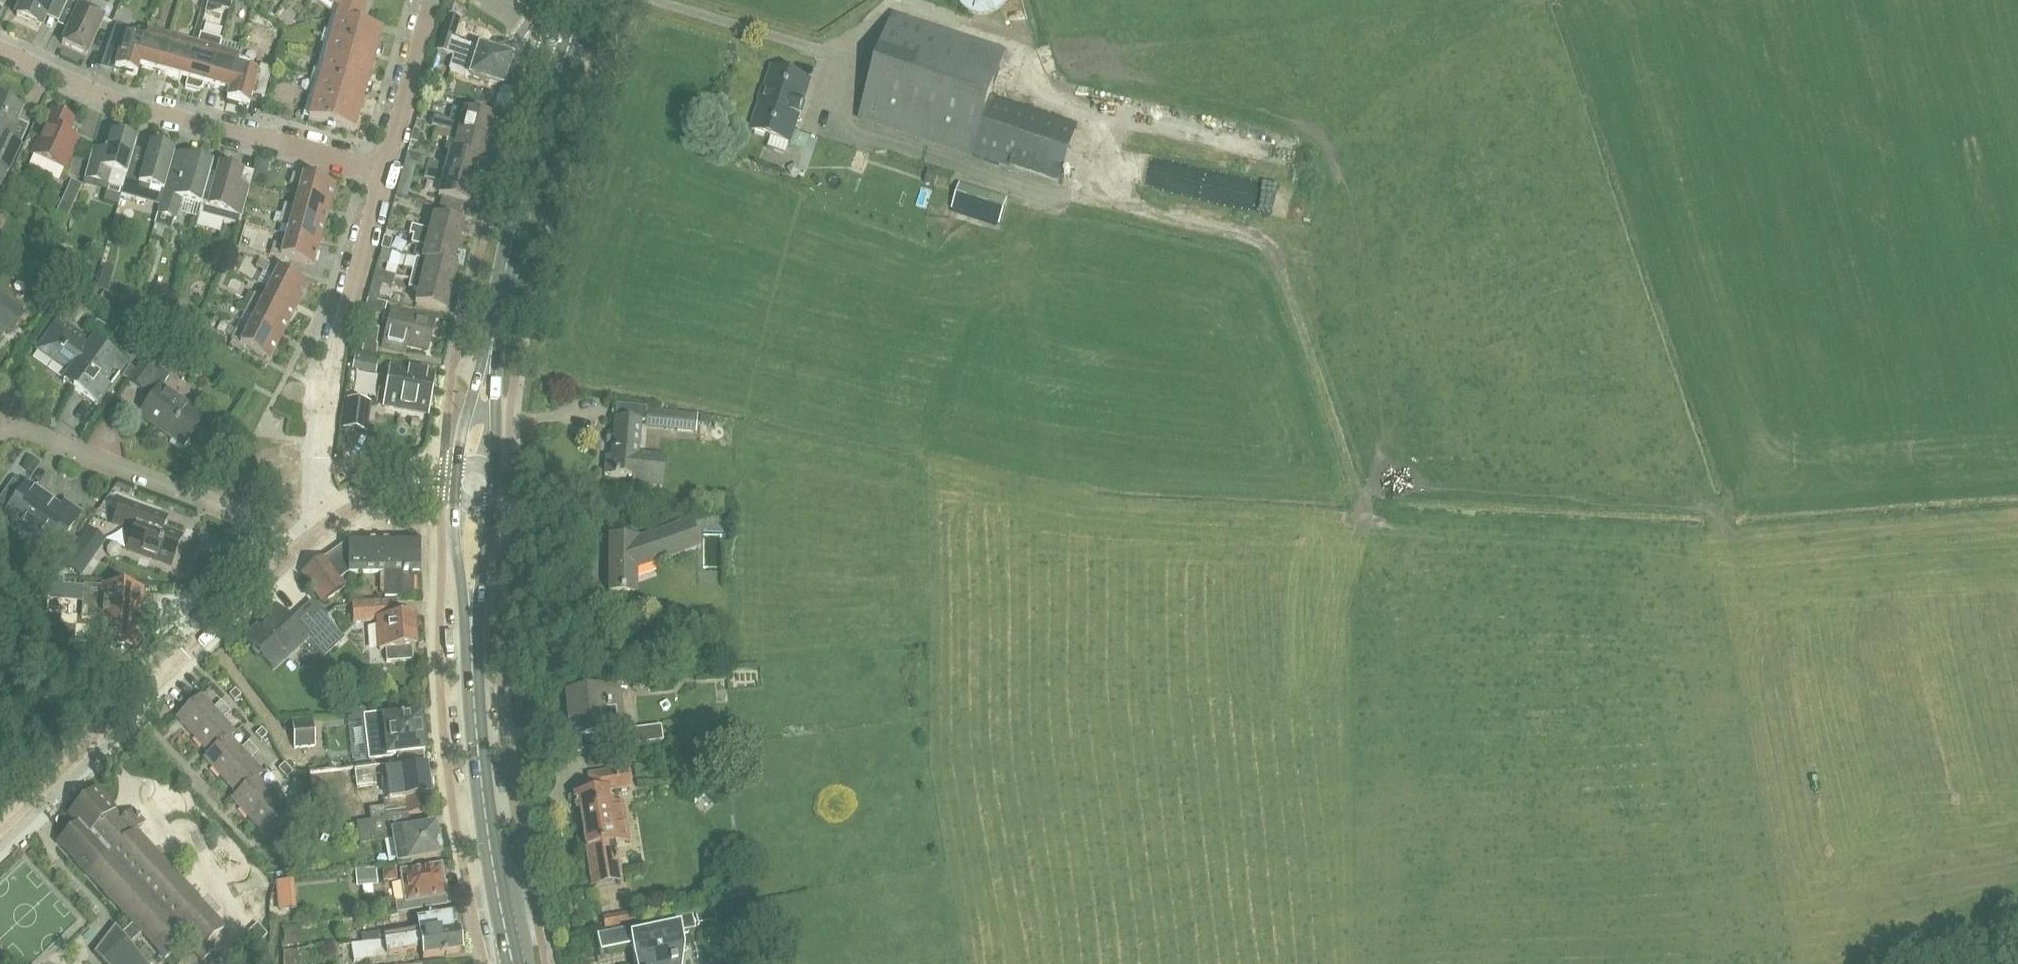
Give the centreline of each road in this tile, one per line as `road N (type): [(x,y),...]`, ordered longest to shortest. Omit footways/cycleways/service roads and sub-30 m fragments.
road 1 (residential): [(382,172),(160,114),(0,48)]
road 2 (residential): [(292,555),(0,826)]
road 3 (residential): [(330,523),(318,500),(336,349),(382,172)]
road 4 (primary): [(492,342),(542,133),(586,0)]
road 5 (primary): [(513,963),(489,842),(473,630)]
road 6 (residential): [(292,555),(253,523),(5,424)]
road 7 (residential): [(382,172),(431,0)]
road 8 (primary): [(456,479),(458,576),(473,630)]
road 9 (primary): [(473,630),(493,485)]
road 10 (primary): [(493,485),(492,342)]
road 11 (primary): [(492,342),(461,435),(456,479)]
road 12 (residential): [(442,479),(403,487),(330,523)]

